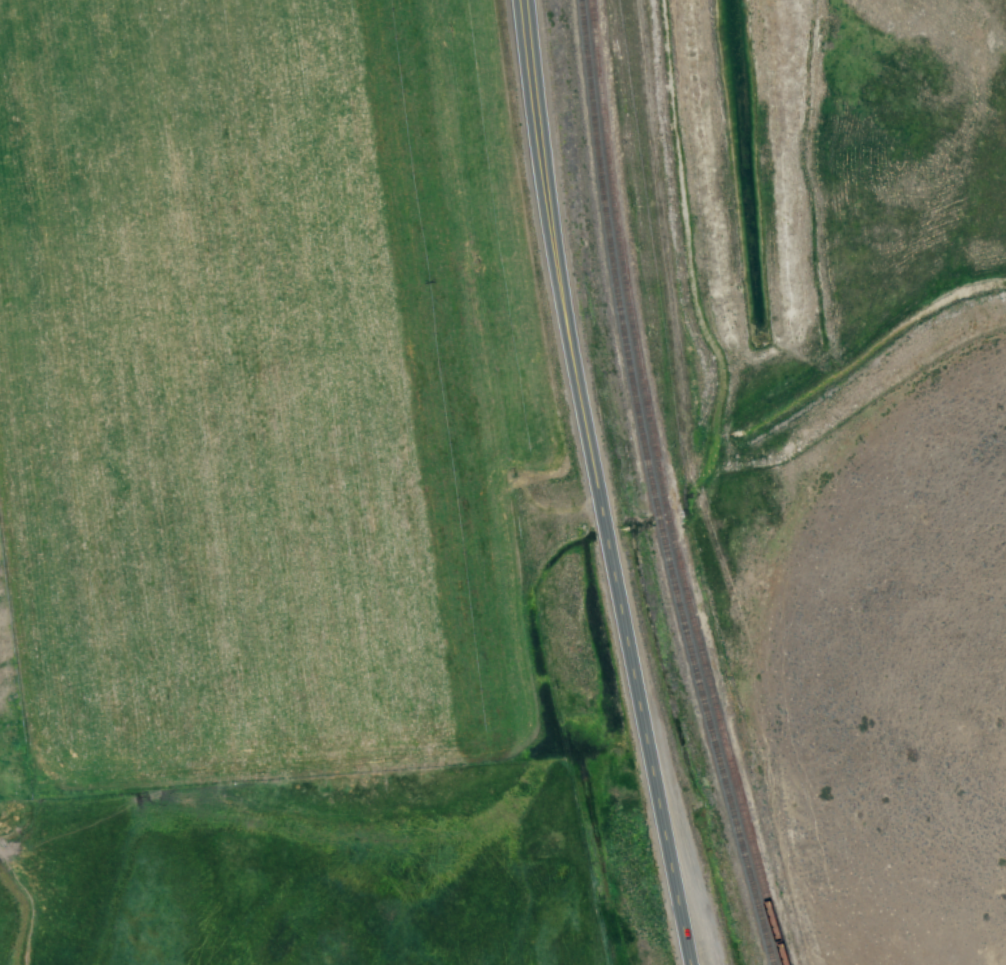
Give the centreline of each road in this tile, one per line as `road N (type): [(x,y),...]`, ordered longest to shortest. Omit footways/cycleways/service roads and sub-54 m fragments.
road 1 (secondary): [(687,964),(558,316),(518,0)]

